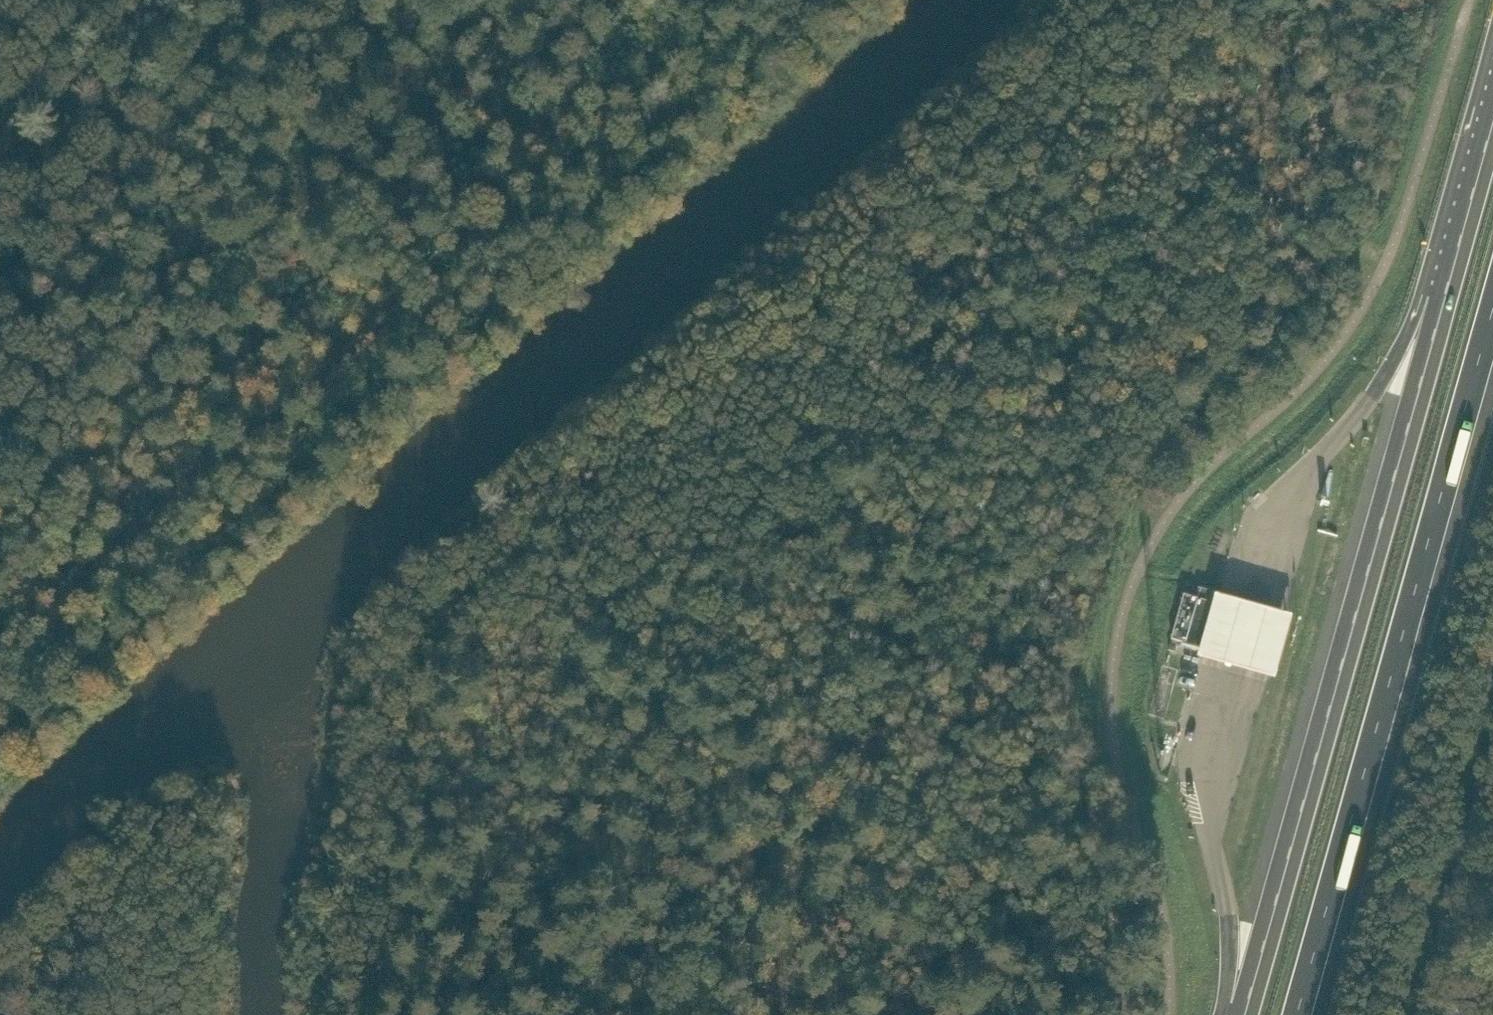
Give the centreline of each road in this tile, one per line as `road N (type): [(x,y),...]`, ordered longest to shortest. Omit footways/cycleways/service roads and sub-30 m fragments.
road 1 (motorway): [(1444,300),(1246,1008)]
road 2 (motorway): [(1297,1014),(1492,312)]
road 3 (motorway): [(1444,300),(1376,397),(1317,463)]
road 4 (motorway): [(1492,123),(1444,300)]
road 5 (motorway): [(1213,852),(1246,1008)]

